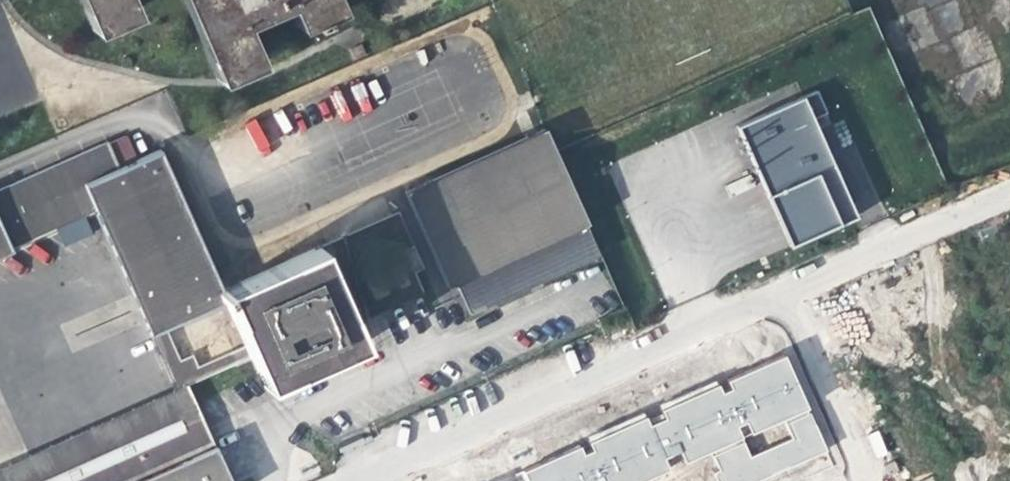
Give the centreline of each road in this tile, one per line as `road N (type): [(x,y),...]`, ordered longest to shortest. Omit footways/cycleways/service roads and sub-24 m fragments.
road 1 (residential): [(782,296),(365,480)]
road 2 (residential): [(1009,197),(782,296)]
road 3 (residential): [(782,296),(861,480)]

